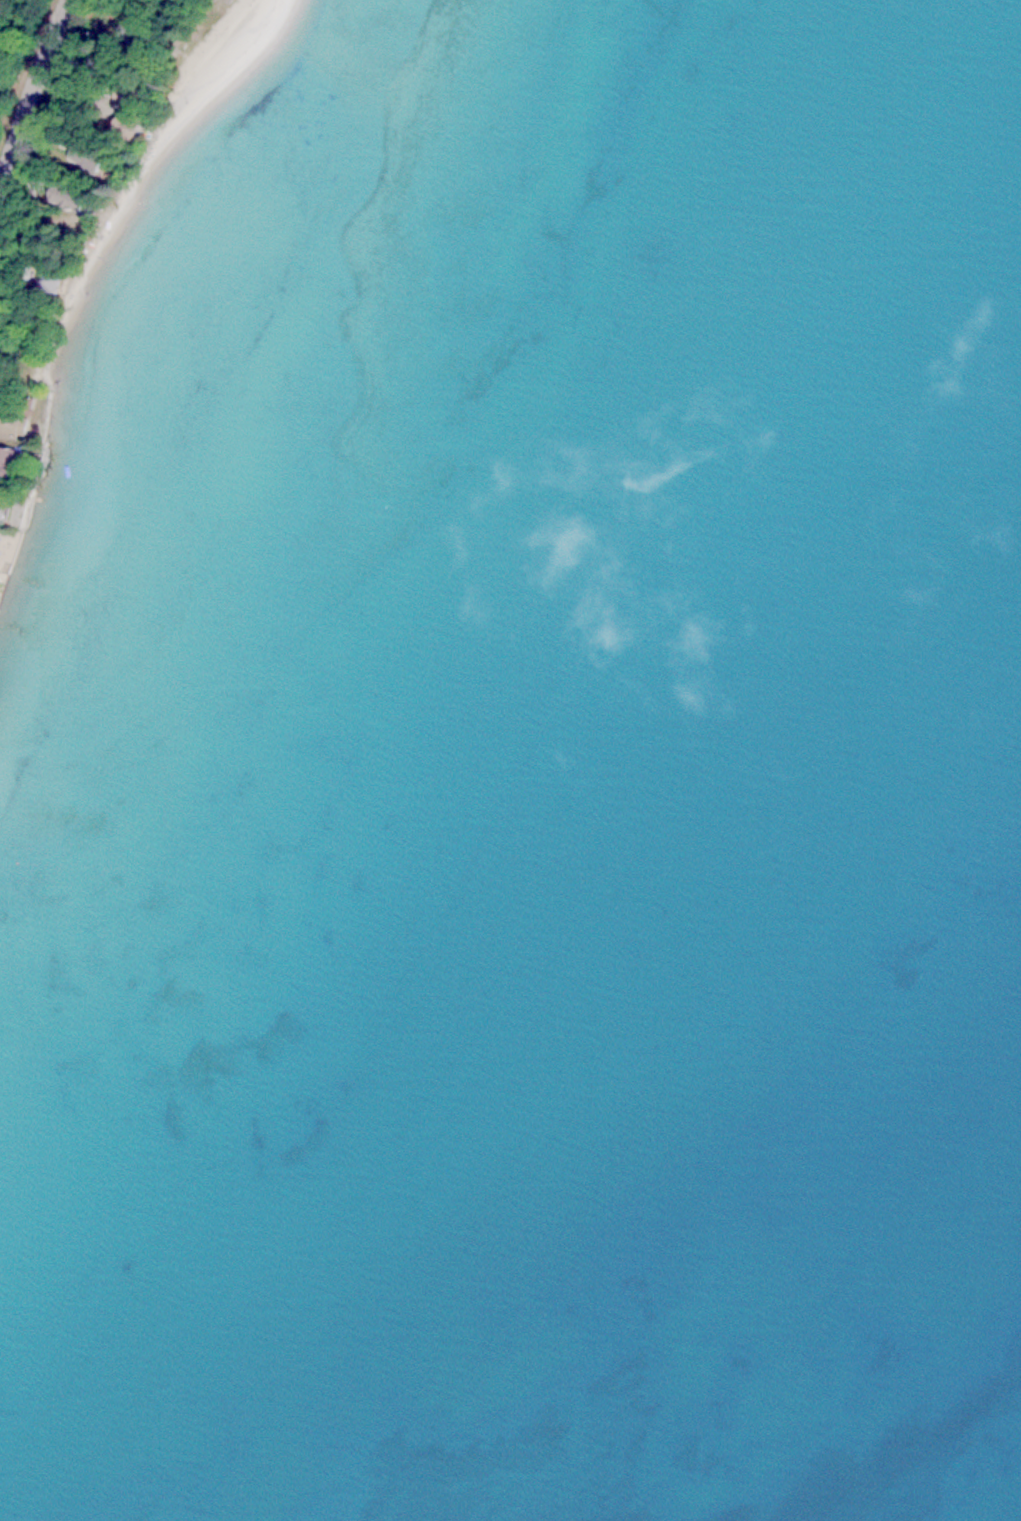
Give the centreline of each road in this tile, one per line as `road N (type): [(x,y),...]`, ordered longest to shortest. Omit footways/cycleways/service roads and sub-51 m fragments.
road 1 (residential): [(0,173),(66,0)]

